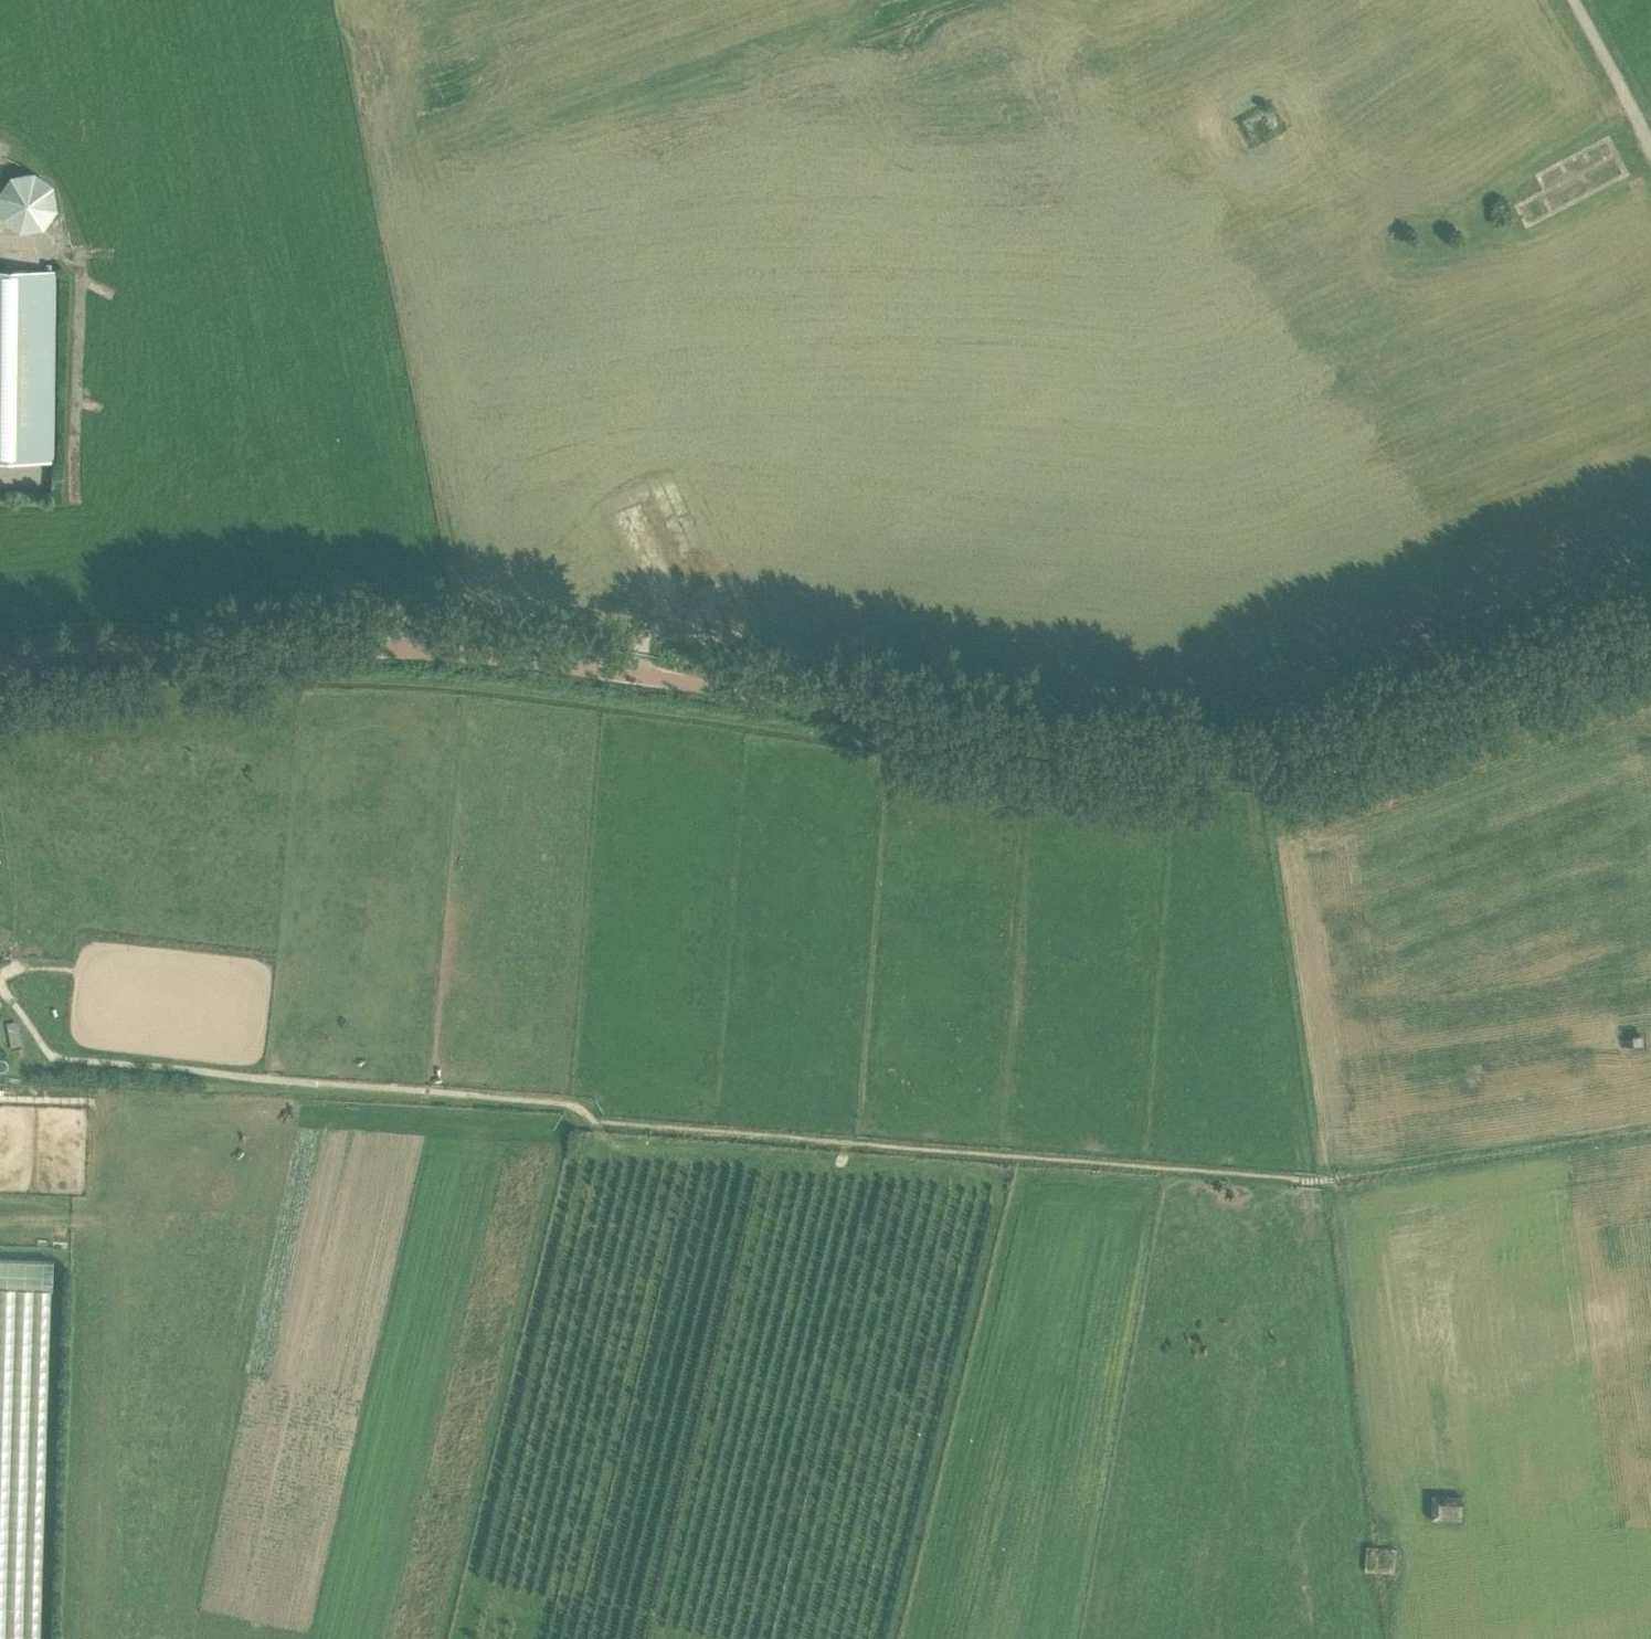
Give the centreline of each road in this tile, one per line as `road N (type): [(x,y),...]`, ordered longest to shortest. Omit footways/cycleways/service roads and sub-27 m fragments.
road 1 (unclassified): [(0,676),(44,651),(122,643),(430,653),(604,669),(1106,743),(1250,749),(1395,708),(1650,614)]
road 2 (track): [(598,1124),(1306,1179)]
road 3 (track): [(0,989),(64,1058),(573,1098),(598,1124)]

